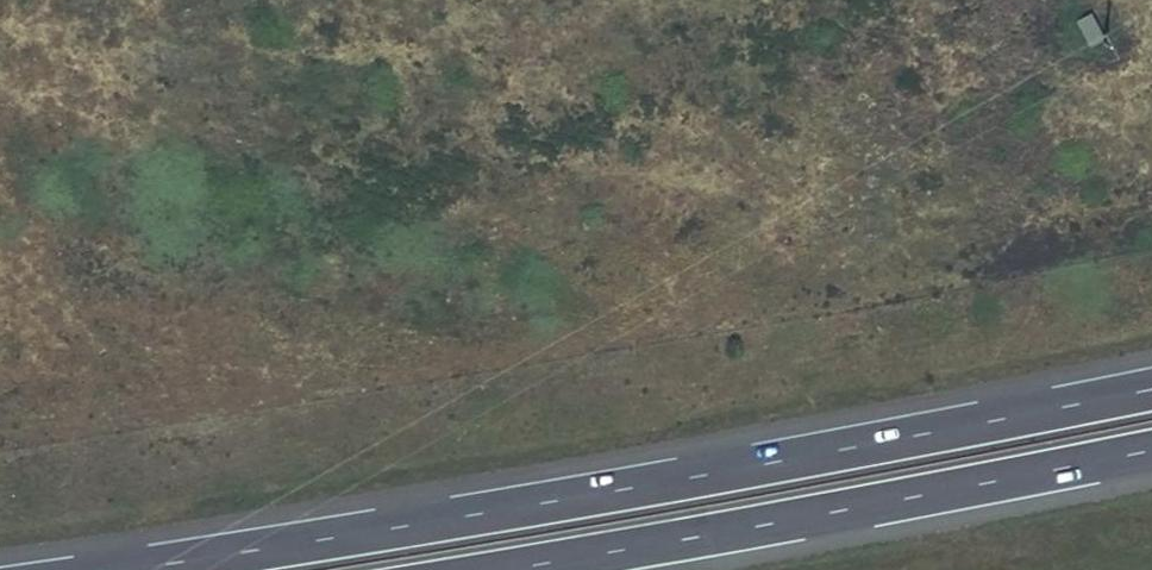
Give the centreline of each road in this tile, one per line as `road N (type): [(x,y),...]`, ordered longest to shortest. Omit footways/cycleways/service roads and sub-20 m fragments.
road 1 (trunk): [(1151,385),(360,533),(103,569)]
road 2 (trunk): [(492,569),(1151,446)]

